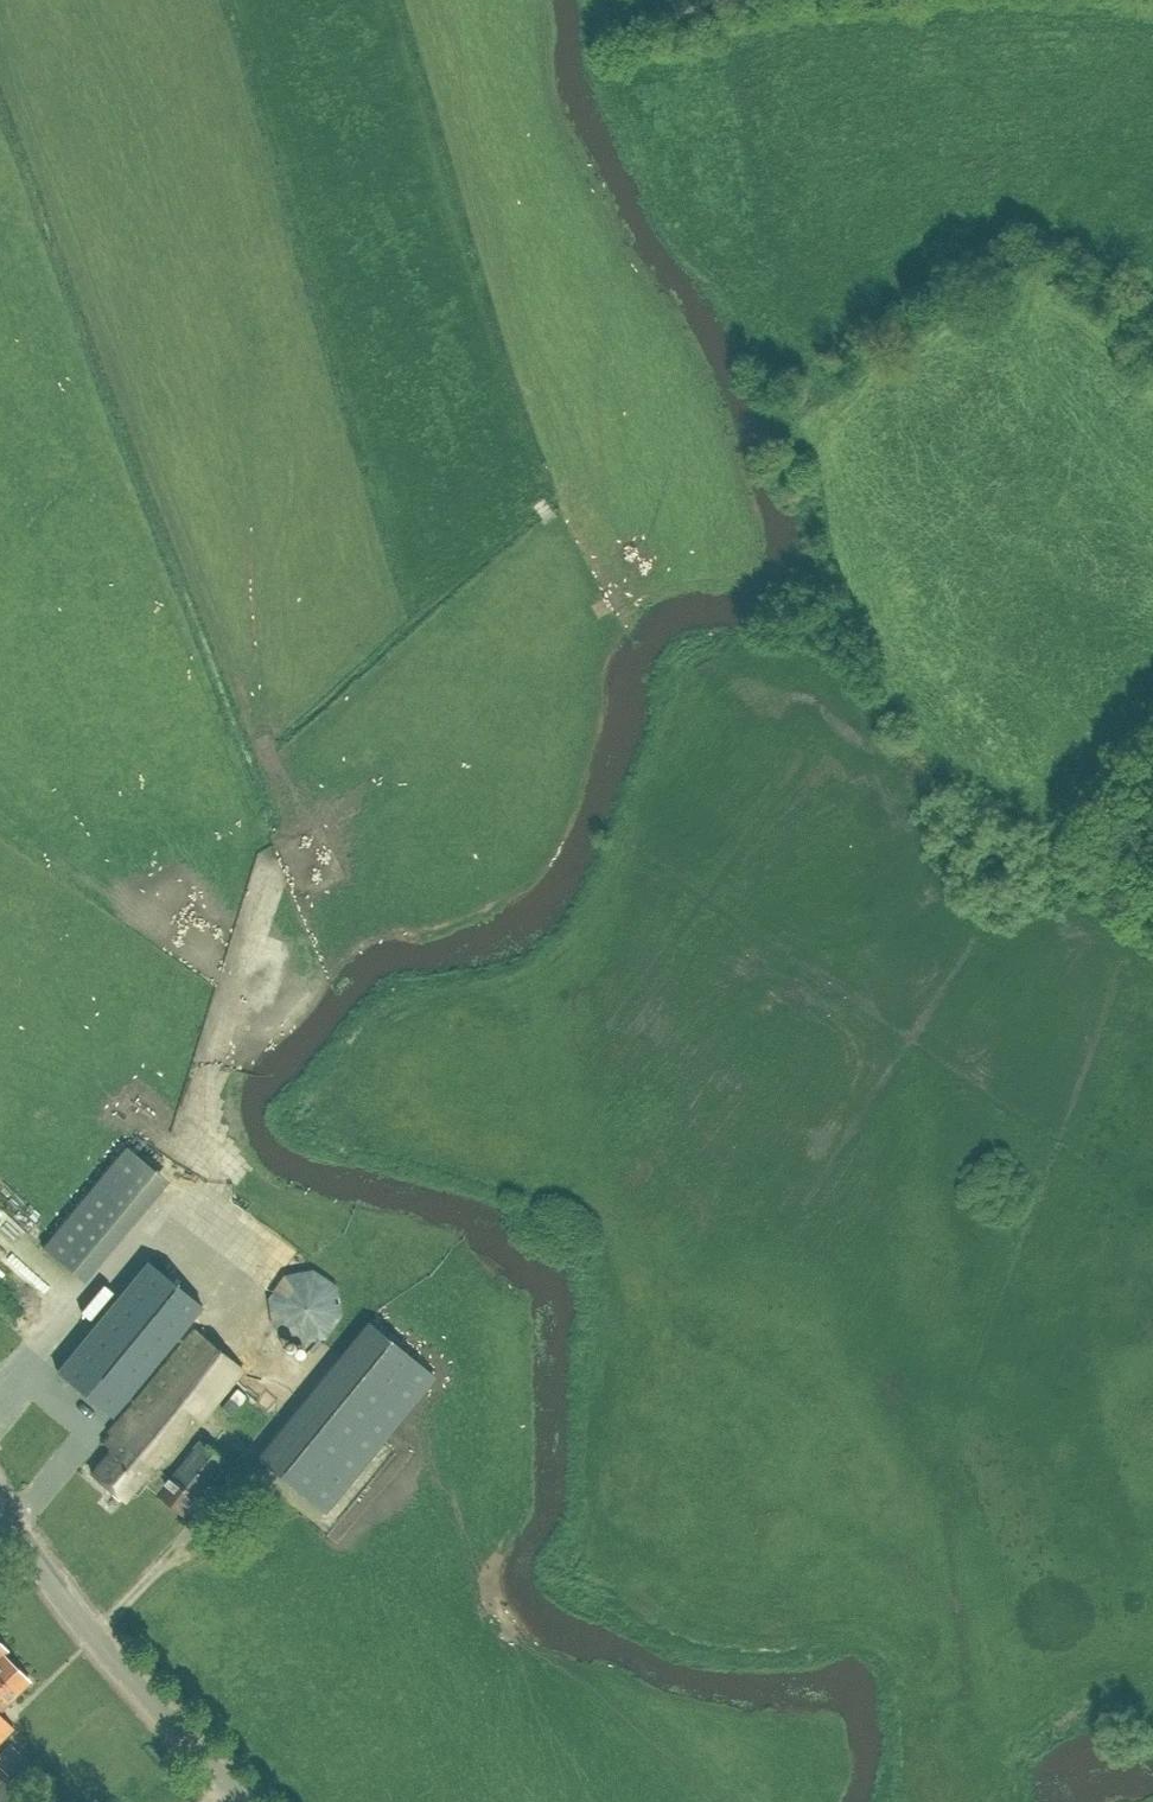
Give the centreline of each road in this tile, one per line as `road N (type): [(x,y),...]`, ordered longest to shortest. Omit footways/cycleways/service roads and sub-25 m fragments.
road 1 (tertiary): [(244,1801),(87,1627),(0,1498)]

